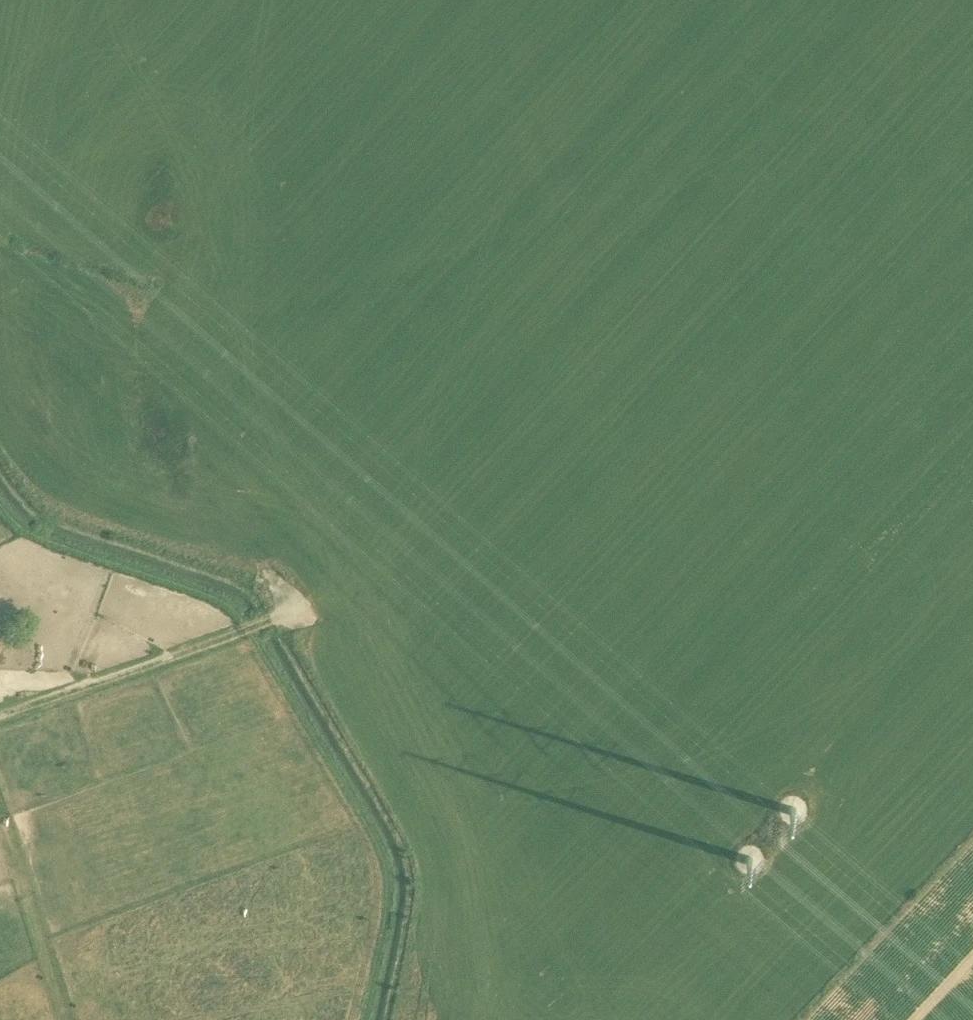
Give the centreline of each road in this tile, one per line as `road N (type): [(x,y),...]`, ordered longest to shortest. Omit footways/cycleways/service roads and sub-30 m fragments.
road 1 (track): [(293,611),(0,716)]

